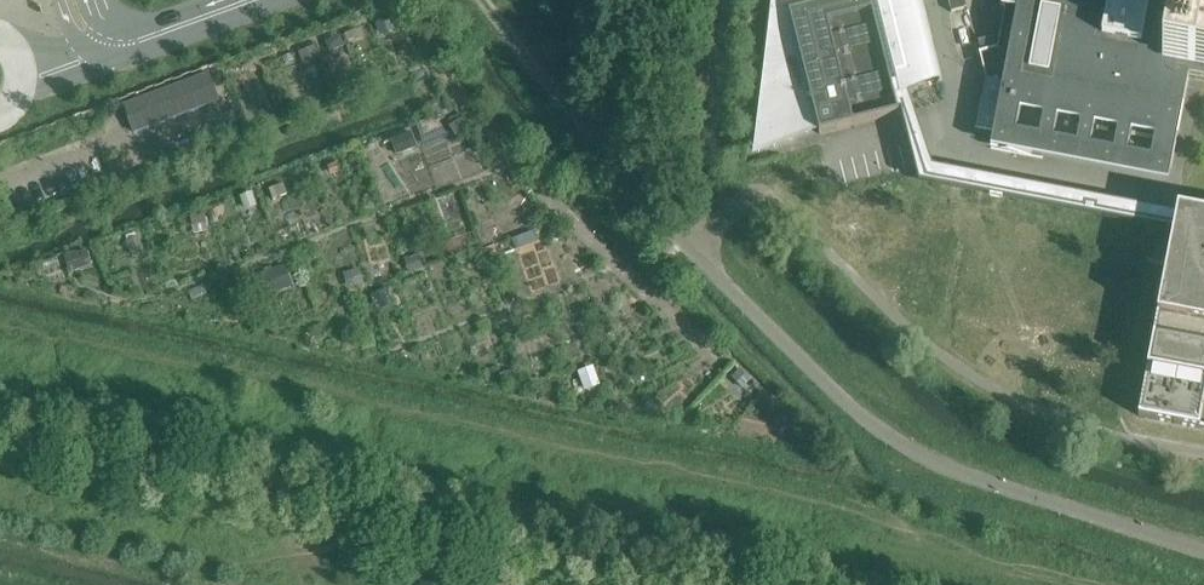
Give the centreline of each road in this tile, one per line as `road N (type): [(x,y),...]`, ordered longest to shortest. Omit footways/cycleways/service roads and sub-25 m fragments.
road 1 (track): [(578,123),(481,0)]
road 2 (unclassified): [(252,0),(142,39),(112,40)]

